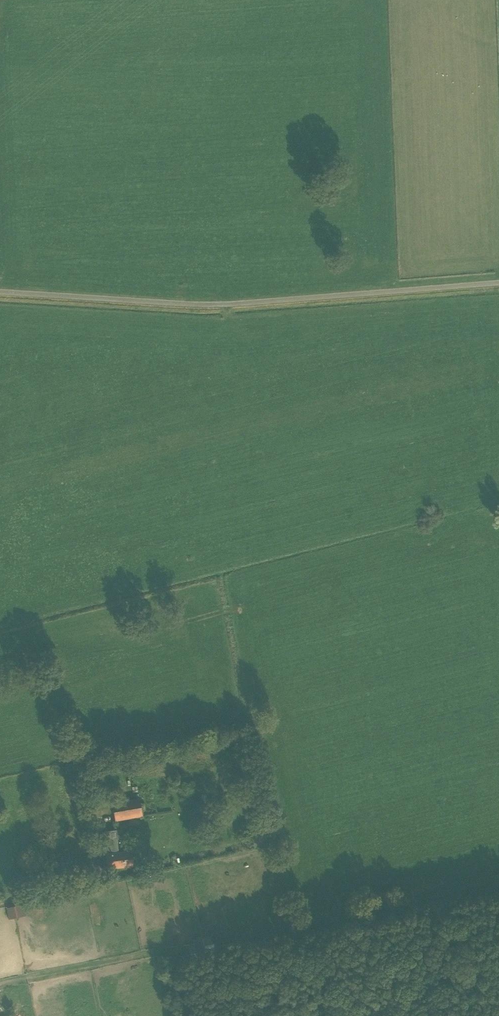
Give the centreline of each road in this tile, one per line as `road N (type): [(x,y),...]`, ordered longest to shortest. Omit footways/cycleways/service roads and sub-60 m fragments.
road 1 (track): [(498,283),(204,305),(0,292)]

